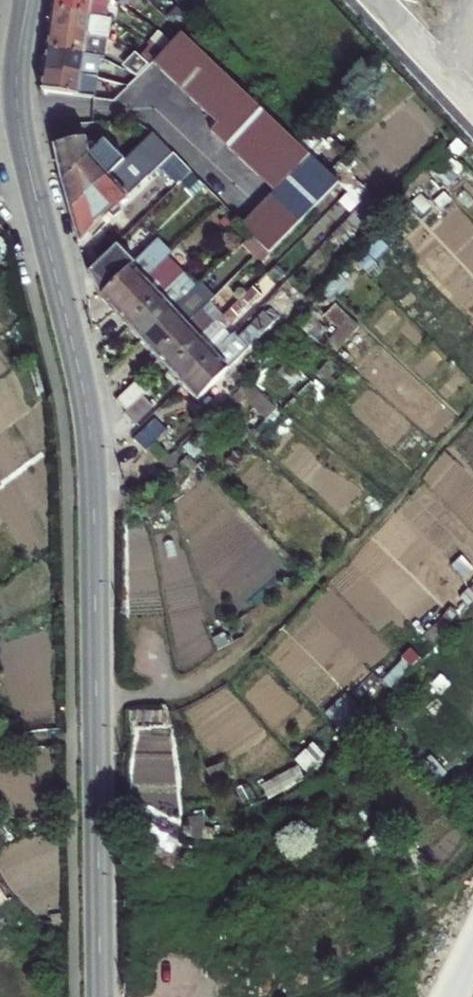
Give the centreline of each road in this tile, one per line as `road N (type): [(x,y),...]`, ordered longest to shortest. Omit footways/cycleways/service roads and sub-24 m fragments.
road 1 (residential): [(26,4),(20,128),(90,442),(102,996)]
road 2 (residential): [(376,0),(472,102)]

